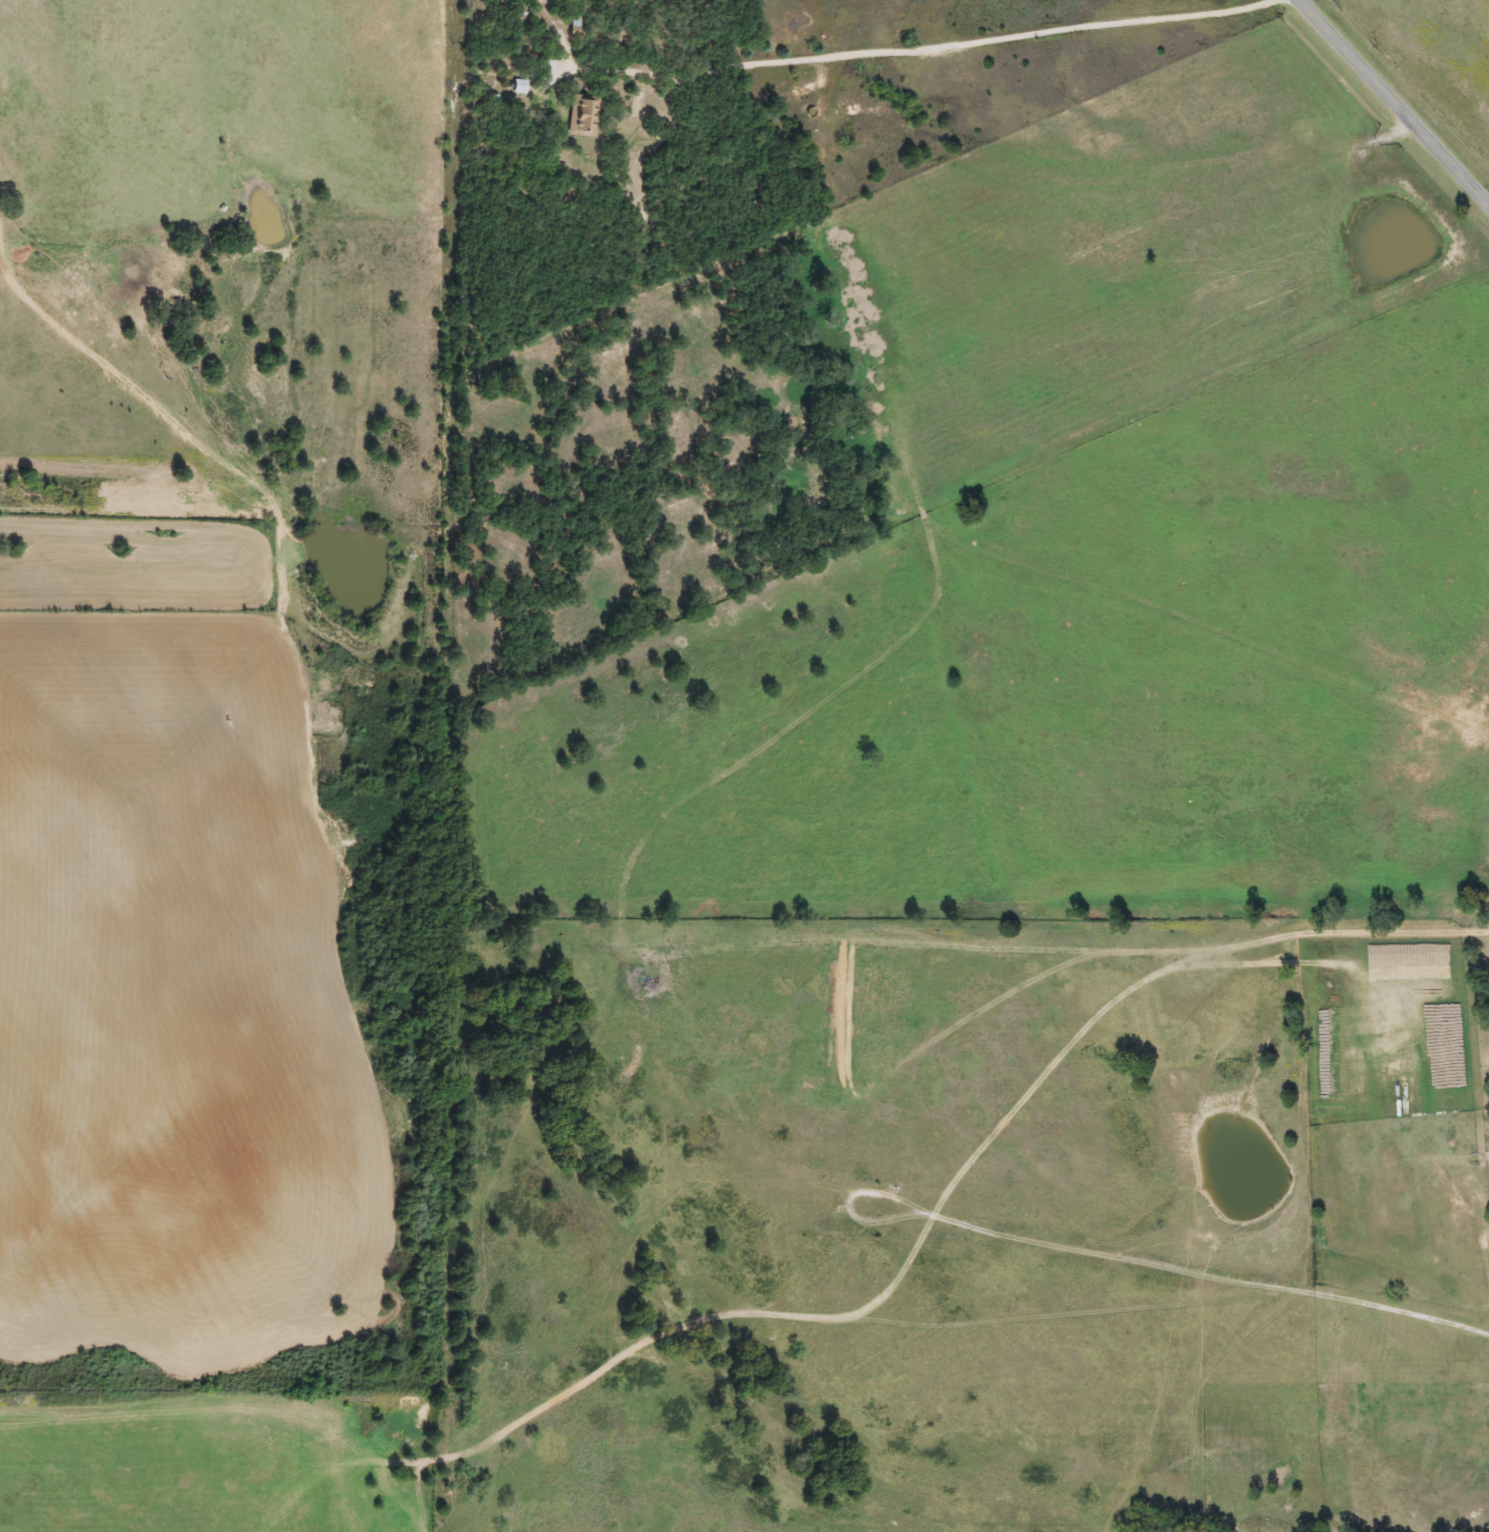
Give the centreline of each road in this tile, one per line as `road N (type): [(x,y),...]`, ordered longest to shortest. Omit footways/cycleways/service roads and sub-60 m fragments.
road 1 (tertiary): [(1297,0),(1488,205)]

